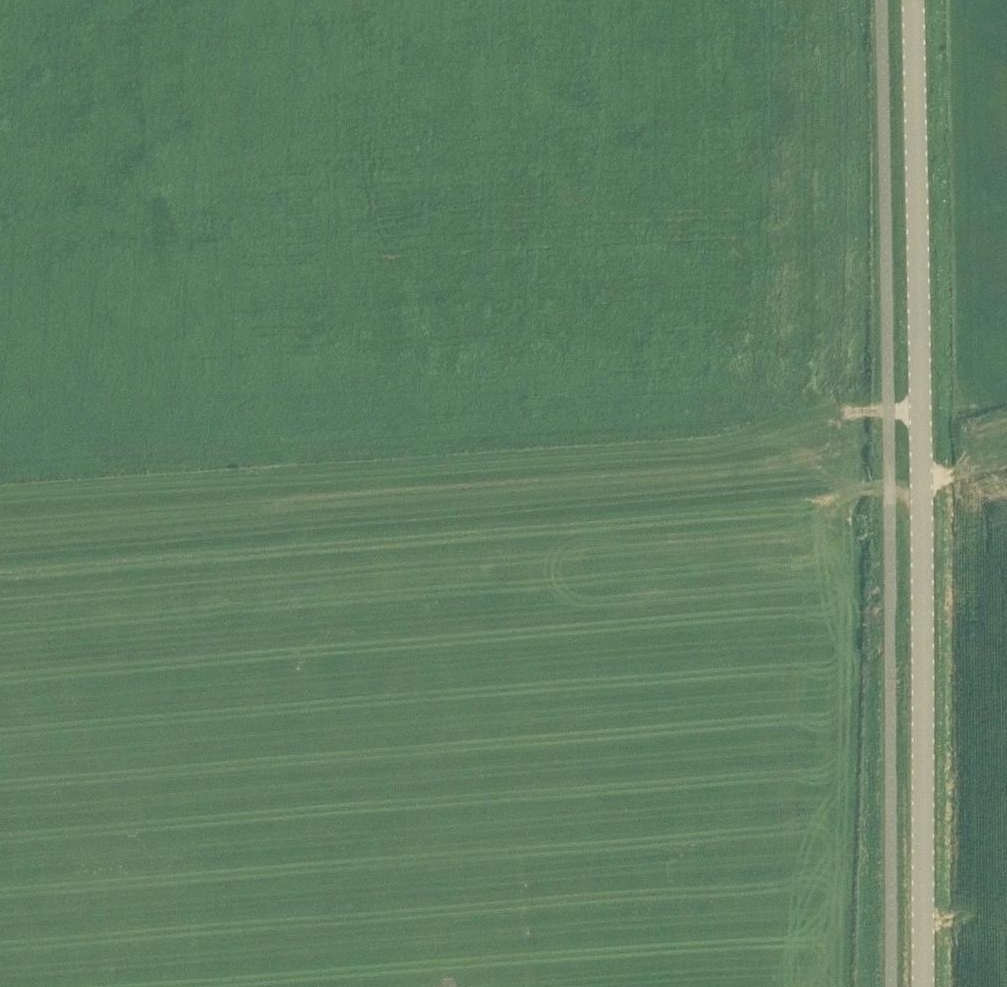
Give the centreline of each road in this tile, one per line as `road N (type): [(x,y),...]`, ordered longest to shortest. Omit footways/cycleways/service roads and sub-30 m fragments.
road 1 (unclassified): [(923,986),(912,0)]

